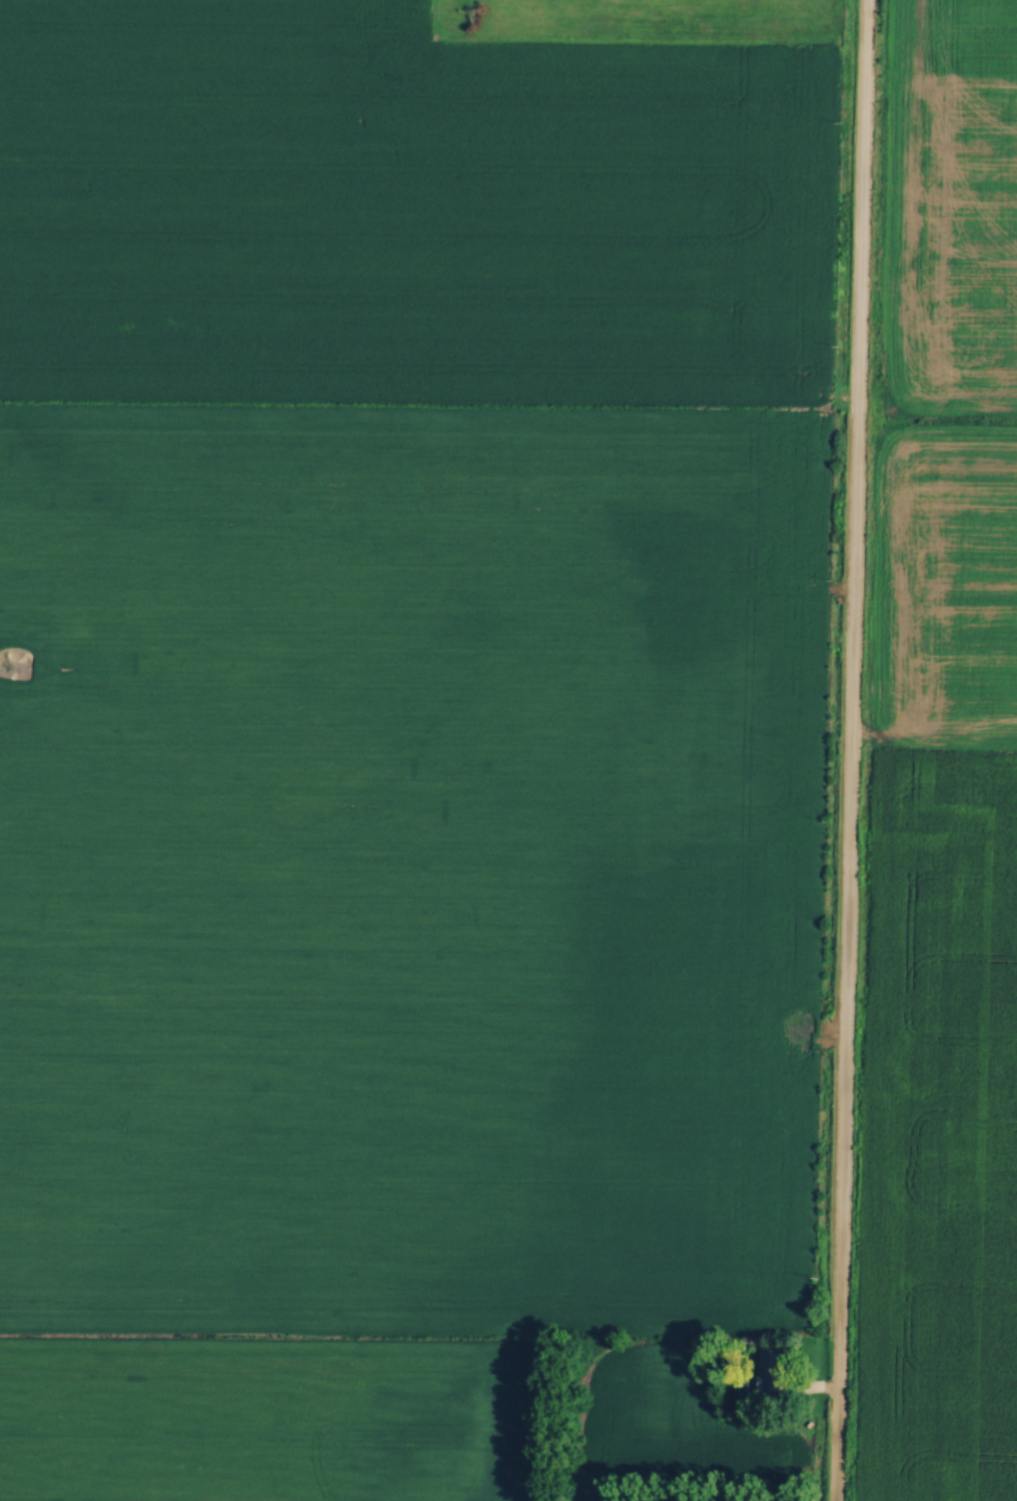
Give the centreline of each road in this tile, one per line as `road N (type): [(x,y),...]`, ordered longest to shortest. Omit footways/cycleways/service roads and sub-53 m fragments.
road 1 (residential): [(866,0),(834,1500)]

